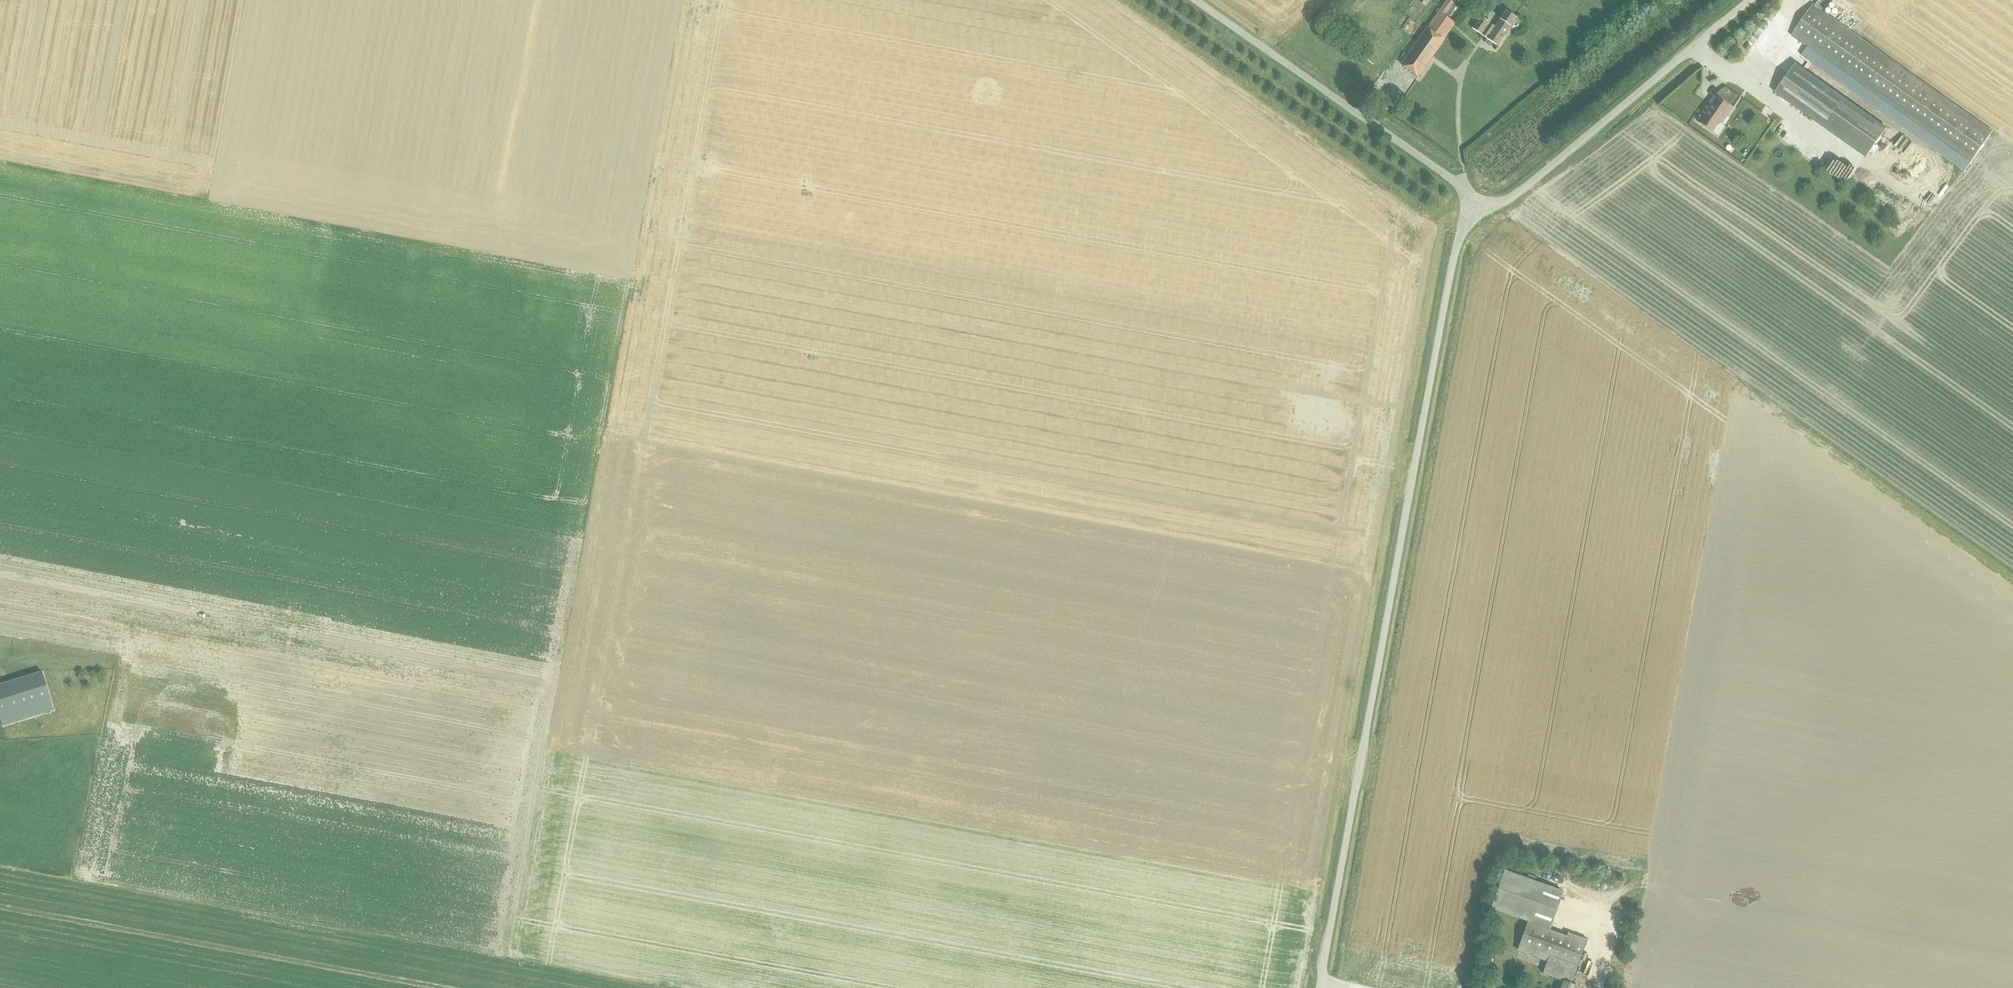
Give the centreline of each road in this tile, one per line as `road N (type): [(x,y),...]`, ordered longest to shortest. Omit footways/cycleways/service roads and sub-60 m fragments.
road 1 (unclassified): [(1318,987),(1456,249),(1474,206)]
road 2 (unclassified): [(1474,206),(1522,189),(1753,0)]
road 3 (unclassified): [(1474,206),(1451,178),(1196,0)]

